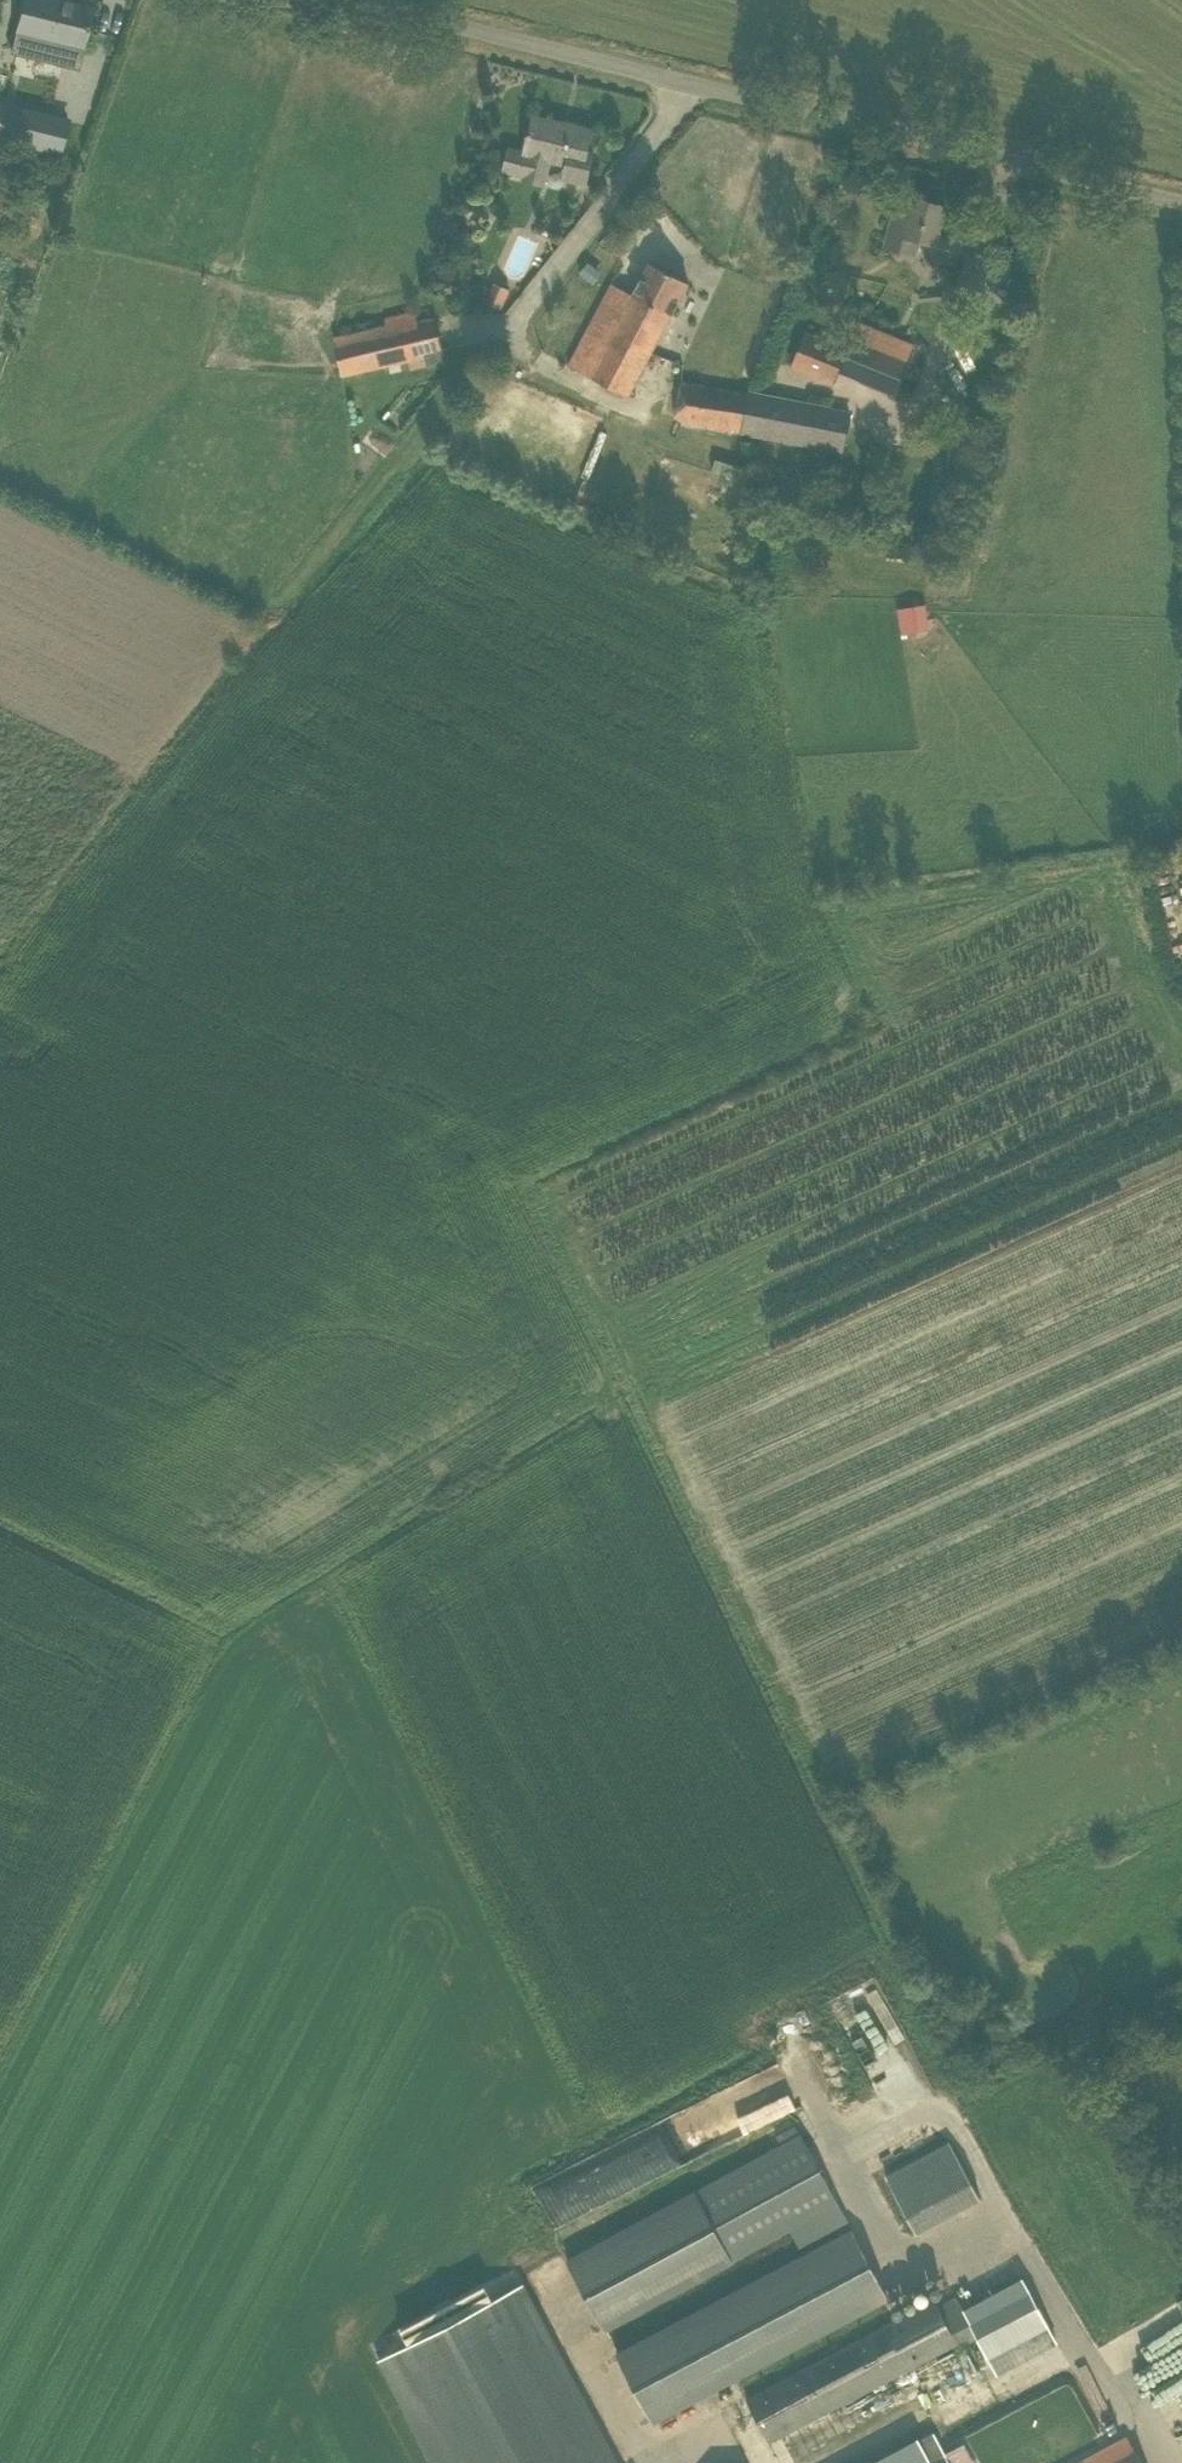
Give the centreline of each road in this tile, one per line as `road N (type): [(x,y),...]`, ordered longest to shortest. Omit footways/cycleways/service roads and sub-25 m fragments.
road 1 (unclassified): [(1181,197),(343,0)]

